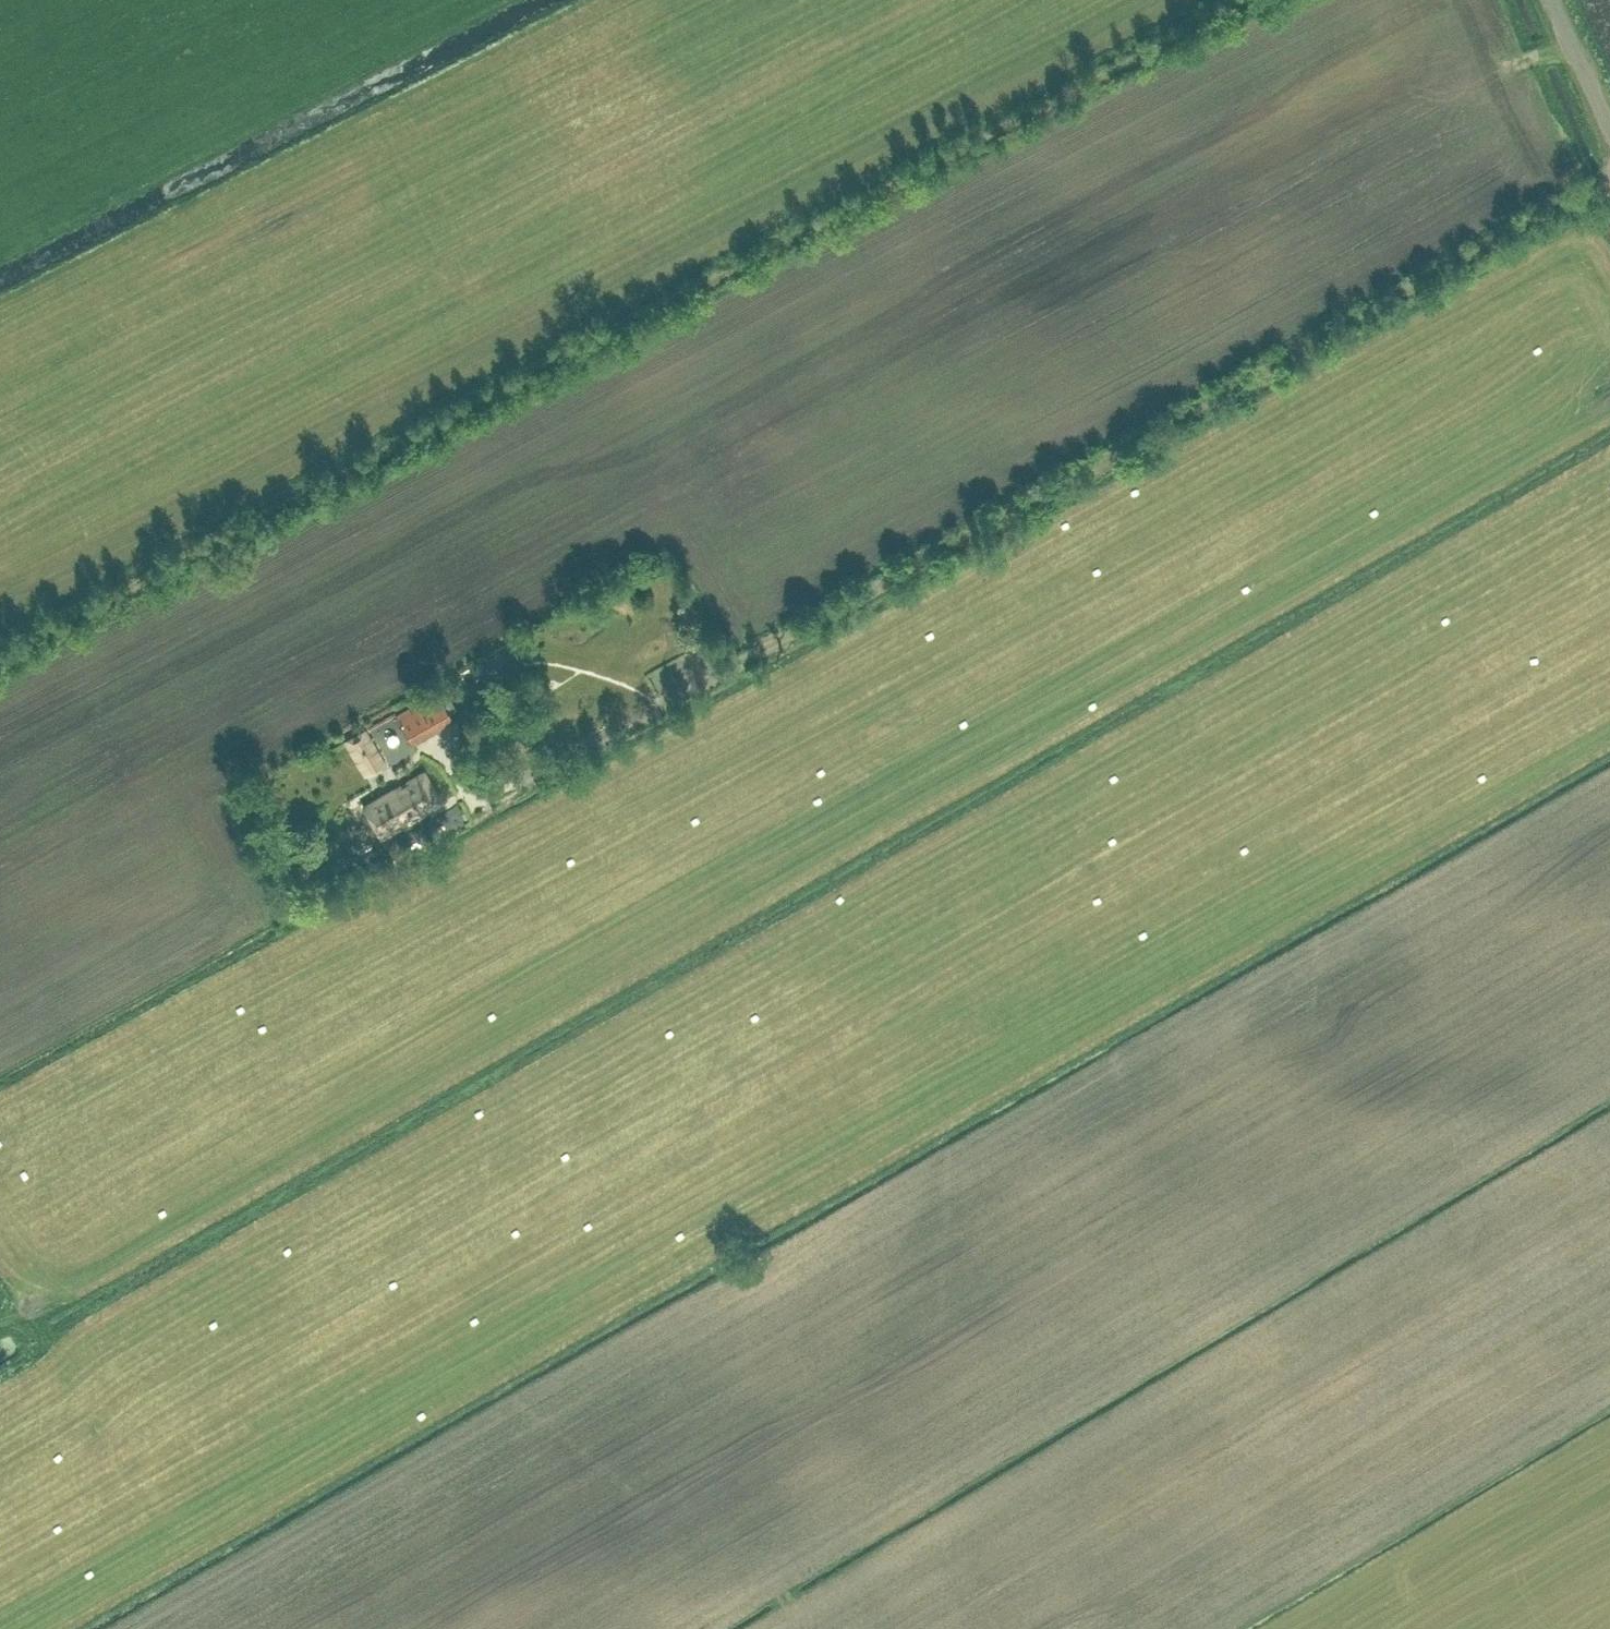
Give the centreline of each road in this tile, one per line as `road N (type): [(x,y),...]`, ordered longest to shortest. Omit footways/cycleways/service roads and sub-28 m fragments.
road 1 (unclassified): [(1609,132),(1551,0)]

